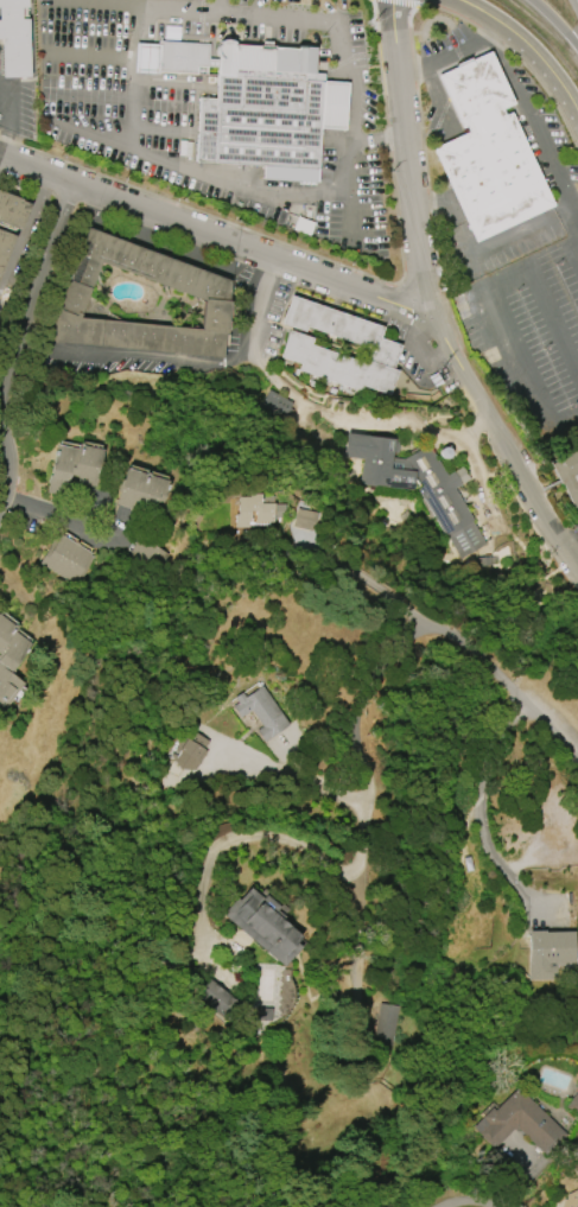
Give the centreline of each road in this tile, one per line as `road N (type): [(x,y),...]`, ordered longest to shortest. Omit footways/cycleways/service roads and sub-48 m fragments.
road 1 (residential): [(0,158),(388,304),(433,329),(577,574)]
road 2 (residential): [(75,186),(11,375),(5,411),(12,465),(0,512)]
road 3 (residential): [(396,0),(421,322)]
road 4 (residential): [(577,754),(514,686),(339,568)]
road 5 (residential): [(461,0),(521,39),(577,114)]
road 6 (residential): [(6,495),(65,519),(113,553)]

